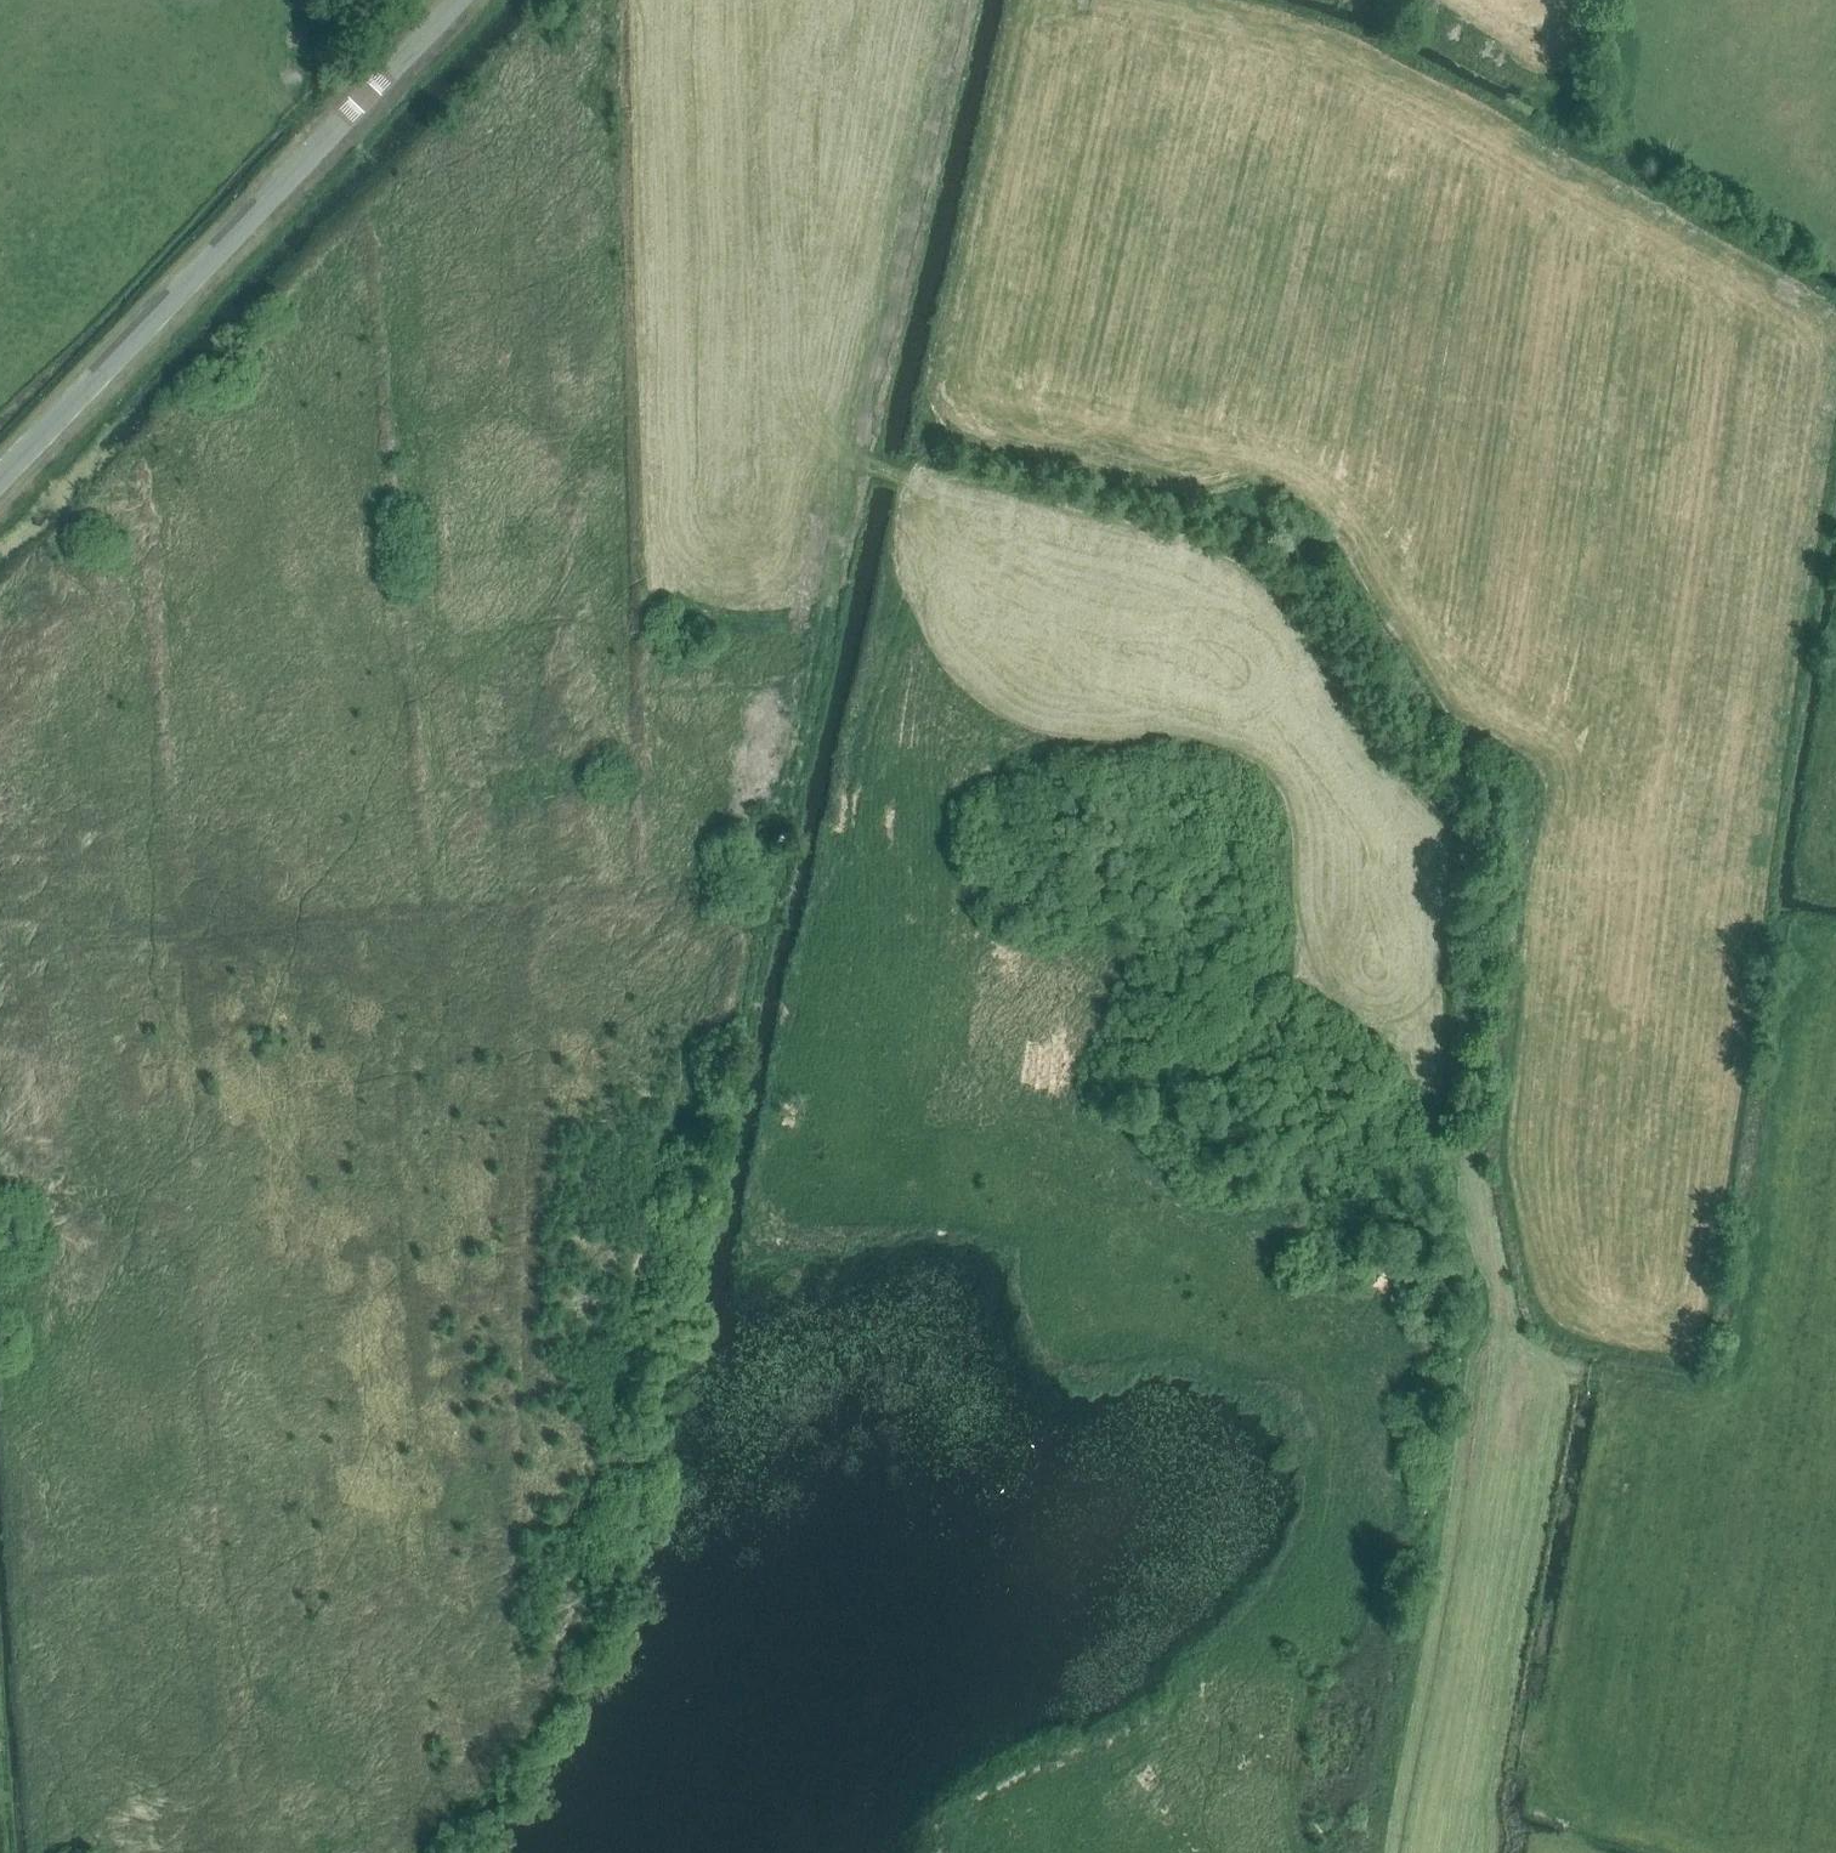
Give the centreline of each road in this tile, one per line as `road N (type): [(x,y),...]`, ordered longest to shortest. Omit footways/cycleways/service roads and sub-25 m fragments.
road 1 (unclassified): [(0,485),(464,0)]

